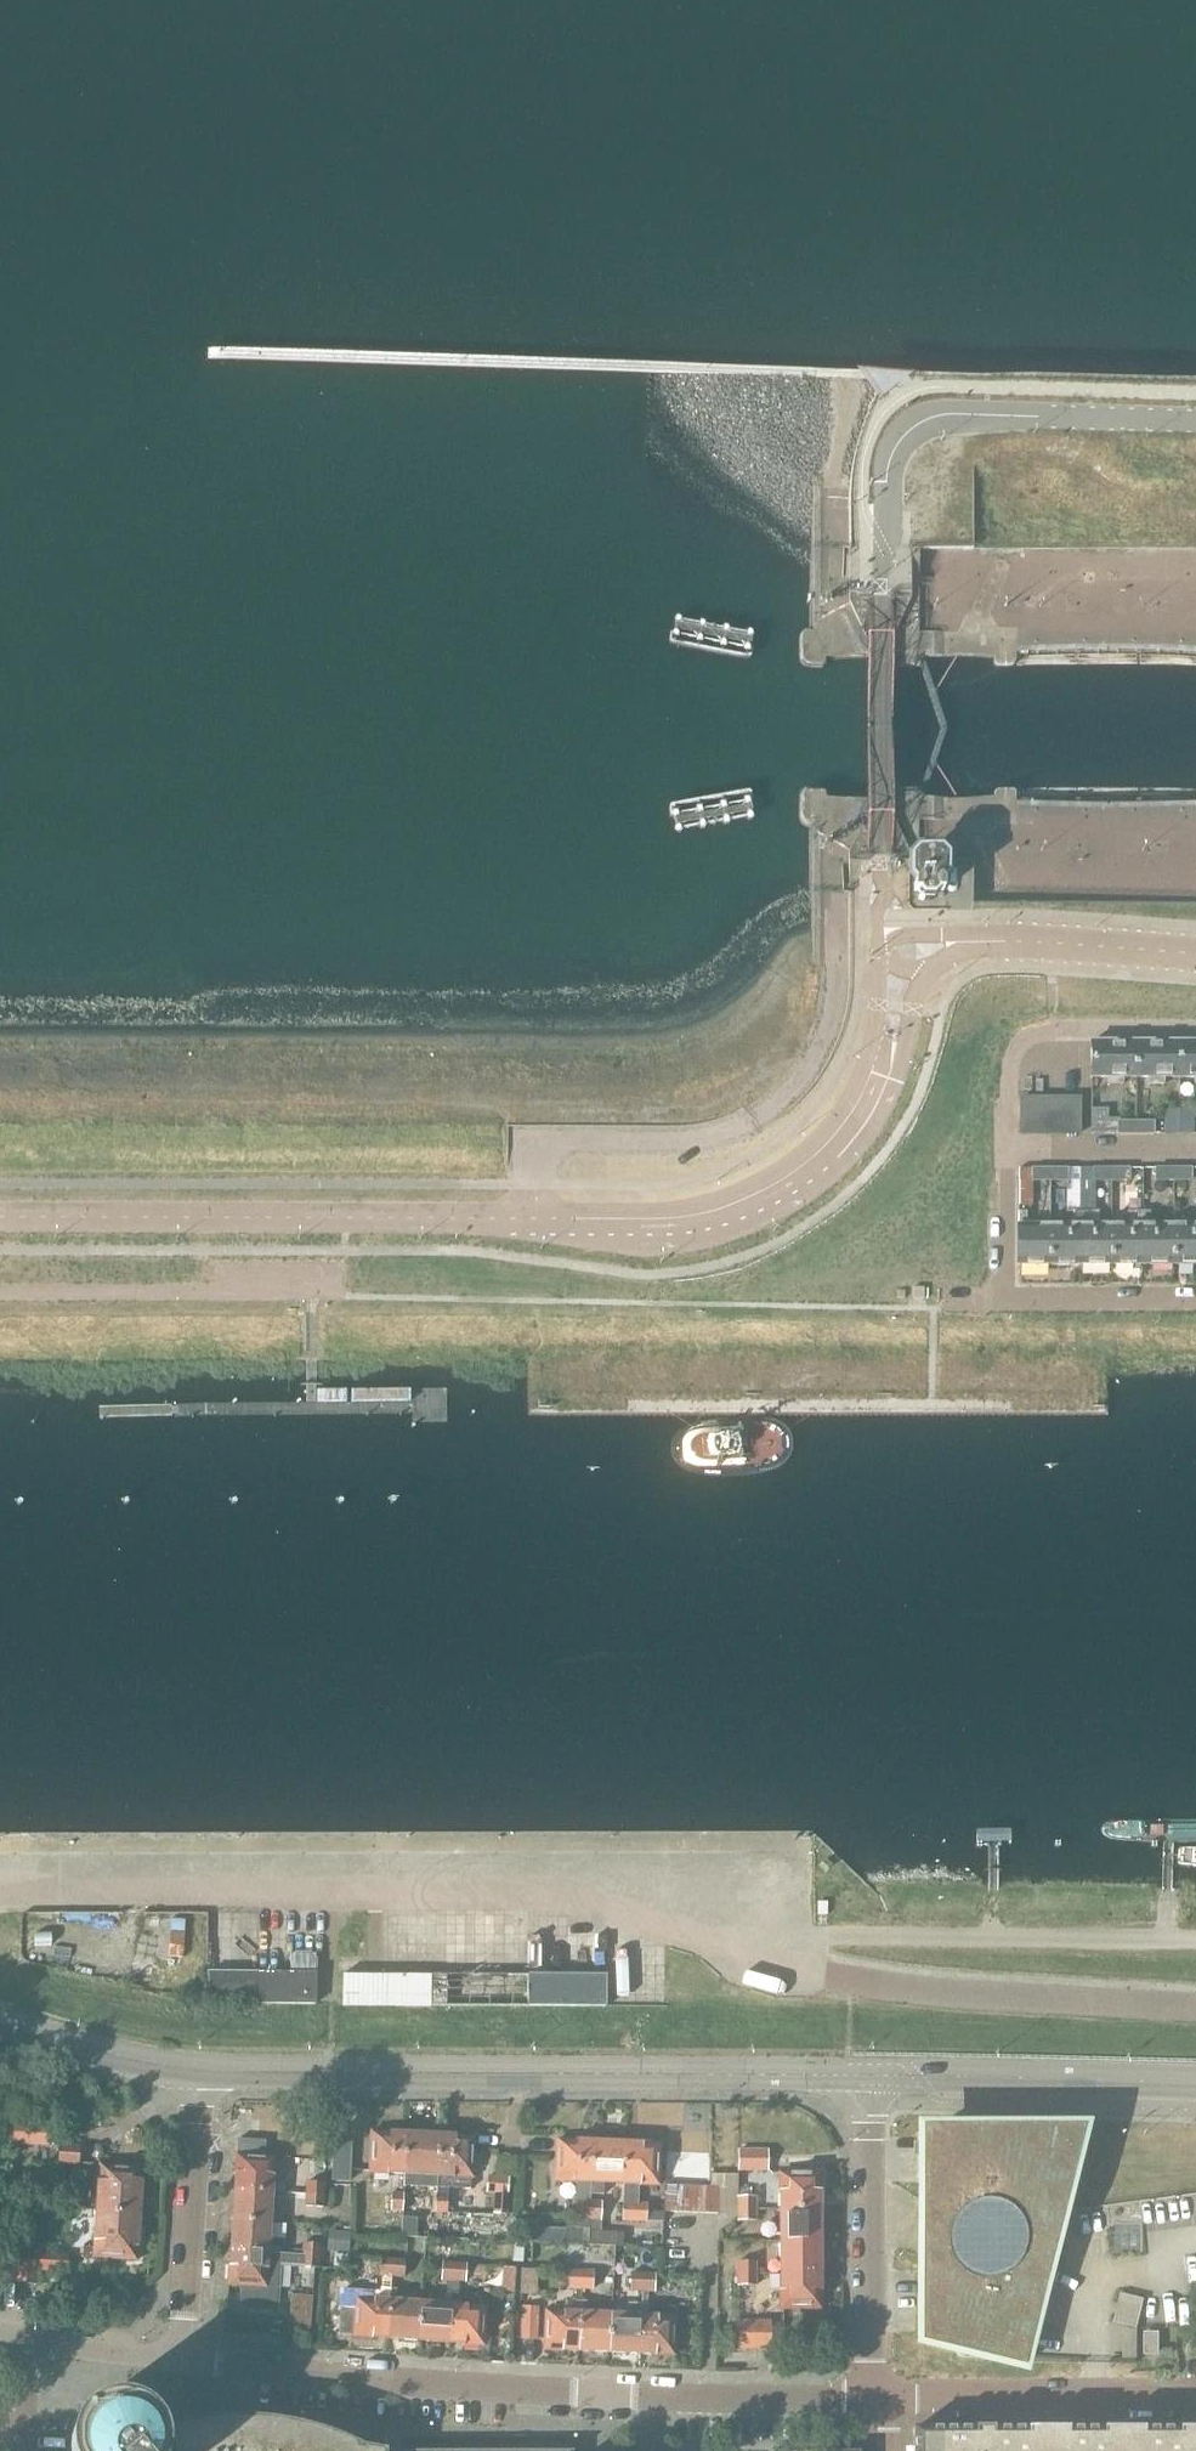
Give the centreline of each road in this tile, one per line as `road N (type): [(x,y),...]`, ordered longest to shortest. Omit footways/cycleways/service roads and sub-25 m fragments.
road 1 (tertiary): [(0,1218),(659,1217),(728,1207),(791,1176),(861,1113)]
road 2 (tertiary): [(881,941),(881,608),(893,447),(913,423),(957,410),(1195,416)]
road 3 (residential): [(186,2360),(422,2384),(874,2399)]
road 4 (tertiary): [(871,2076),(198,2068)]
road 5 (tertiary): [(1195,2085),(871,2076)]
road 6 (residential): [(874,2399),(871,2076)]
road 7 (residential): [(886,2400),(1195,2403)]
road 8 (residential): [(186,2360),(198,2068)]
road 9 (tertiary): [(198,2068),(0,2027)]
road 10 (tertiary): [(1048,942),(941,935),(881,941)]
road 11 (residential): [(22,2338),(186,2360)]
road 12 (tertiary): [(861,1113),(894,1080),(926,976)]
road 13 (tertiary): [(880,961),(879,1042),(861,1113)]
road 14 (tertiary): [(1048,942),(1195,953)]
road 15 (tertiary): [(926,976),(971,950),(1048,942)]

